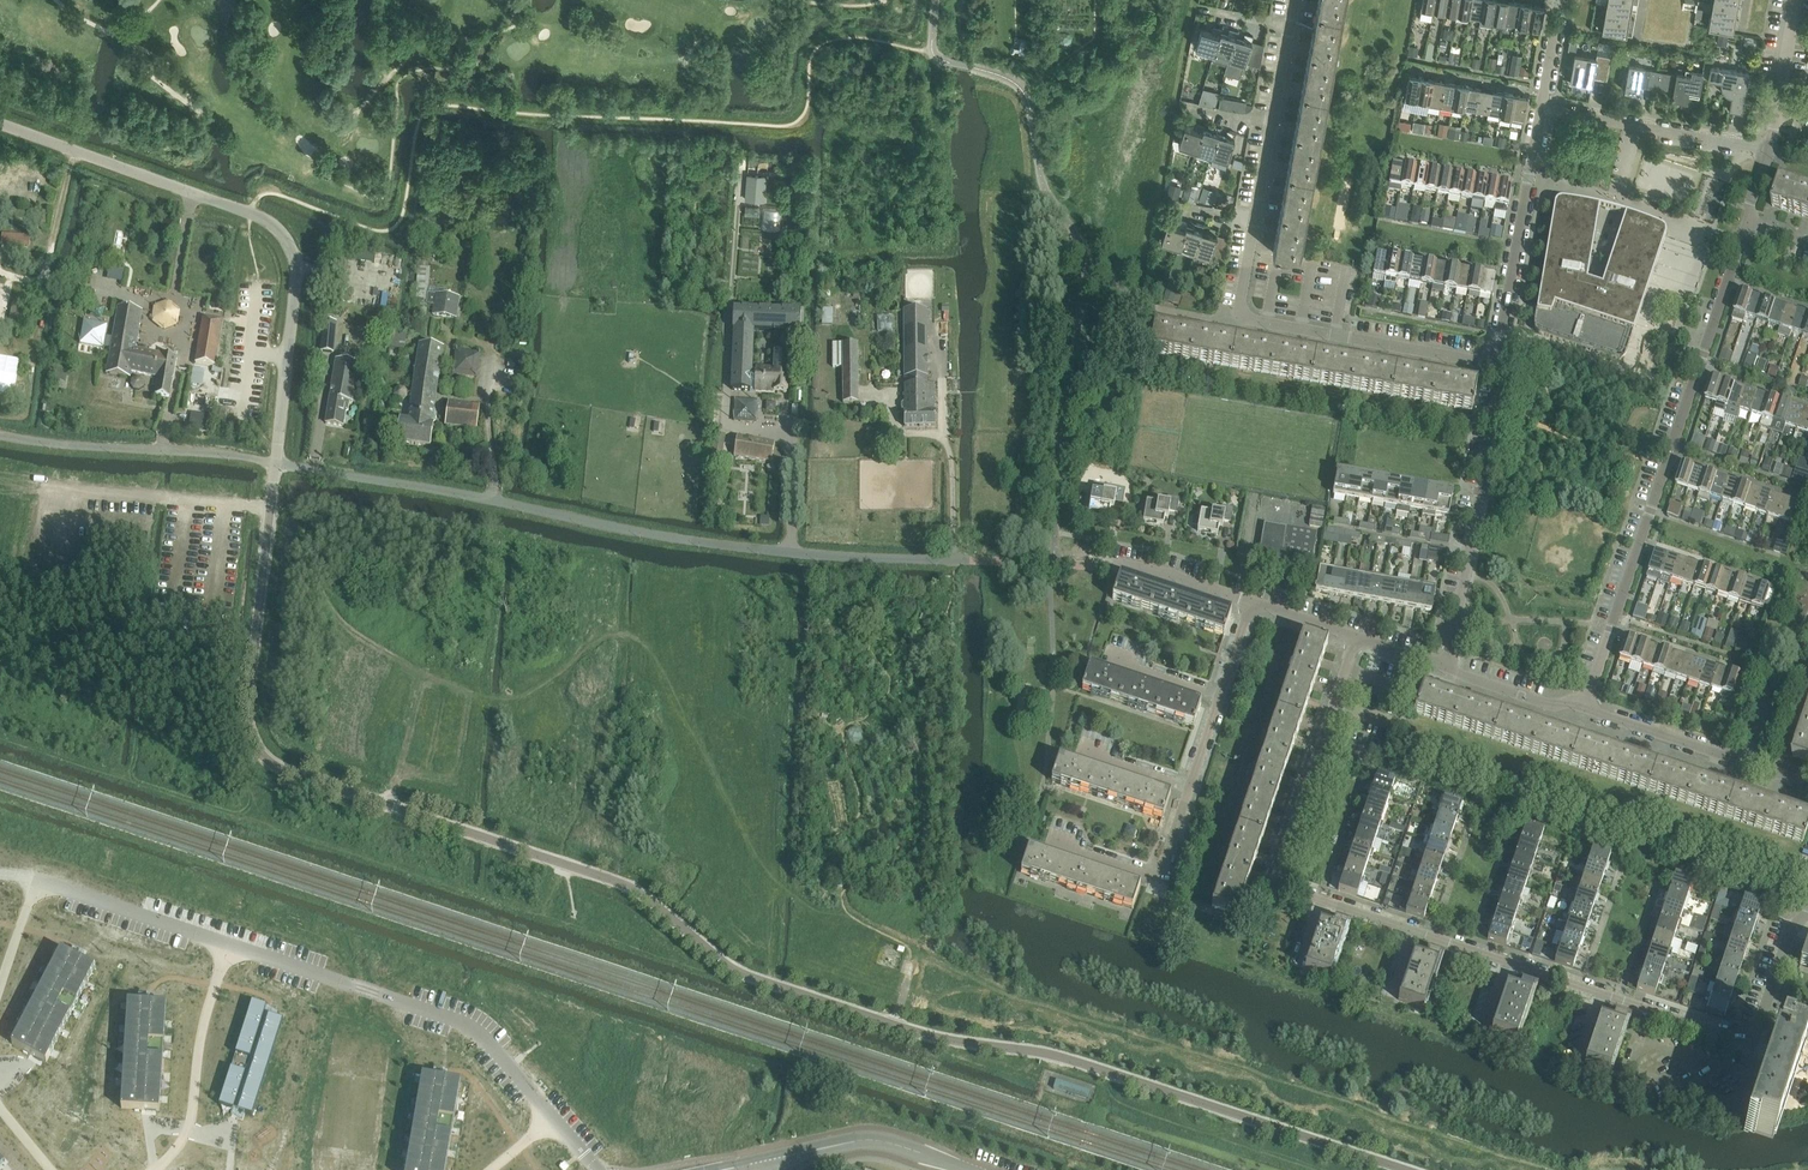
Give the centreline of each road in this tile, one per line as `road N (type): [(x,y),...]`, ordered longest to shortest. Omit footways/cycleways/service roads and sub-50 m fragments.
road 1 (unclassified): [(1411,1169),(1096,1066),(958,1042),(727,967),(602,875),(275,765),(254,742),(247,711),(273,464)]
road 2 (unclassified): [(273,464),(714,546),(954,560)]
road 3 (residential): [(596,1169),(464,1024),(0,875)]
road 4 (unclassified): [(273,464),(294,295),(287,240),(240,208),(0,123)]
road 5 (residential): [(1585,708),(1749,224)]
road 6 (residential): [(1496,365),(1237,320),(1255,219)]
road 7 (residential): [(1448,669),(1496,365)]
road 8 (residential): [(1356,639),(1272,883),(1318,899)]
road 9 (residential): [(1600,994),(1753,1045),(1796,926)]
road 10 (residential): [(1496,365),(1541,110)]
road 11 (residential): [(1807,786),(1585,708)]
road 12 (residential): [(1771,151),(1541,110)]
road 13 (unclassified): [(965,1169),(862,1138),(776,1159)]
road 14 (unclassified): [(273,464),(80,446)]
road 15 (residential): [(1254,606),(1134,566),(1108,565)]
road 16 (residential): [(1585,708),(1552,706),(1448,669)]

